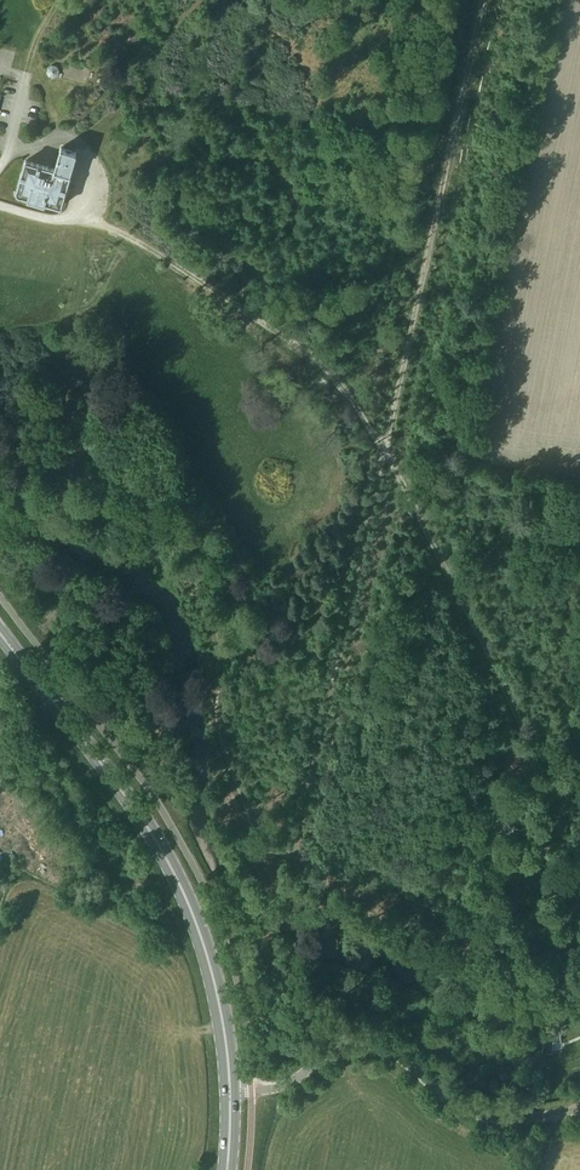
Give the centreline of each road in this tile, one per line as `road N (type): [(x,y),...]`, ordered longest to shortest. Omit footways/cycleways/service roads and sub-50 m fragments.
road 1 (track): [(285,894),(364,505),(483,0)]
road 2 (track): [(579,798),(545,772),(400,480),(344,391),(377,343),(379,297),(426,125),(423,89),(388,0)]
road 3 (track): [(0,480),(91,523),(185,583),(210,633),(222,741),(267,871),(285,894)]
road 4 (primary): [(231,1088),(208,951),(159,846),(0,632)]
road 5 (unclassified): [(579,1109),(477,1119),(392,1053),(361,1044),(338,1048),(284,1086),(231,1088)]
road 6 (track): [(285,894),(319,921),(360,926),(401,892),(446,895),(467,904),(510,969),(579,971)]
road 7 (track): [(344,391),(325,363),(136,235),(93,215)]
road 8 (track): [(0,205),(51,219),(93,215),(94,169),(66,131),(12,143),(0,168)]

